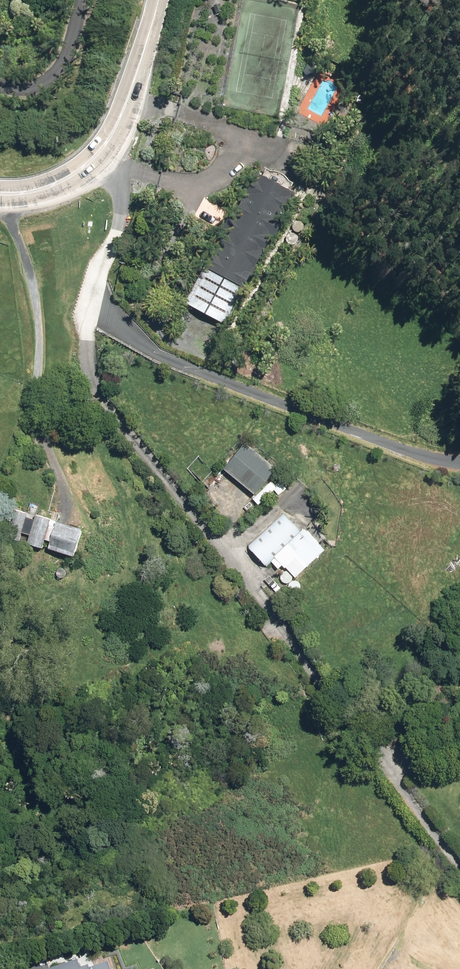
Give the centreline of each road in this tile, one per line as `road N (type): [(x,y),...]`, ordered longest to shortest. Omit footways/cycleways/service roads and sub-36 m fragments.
road 1 (residential): [(89,315),(459,455)]
road 2 (secondary): [(162,0),(131,113),(109,157),(75,184),(0,197)]

